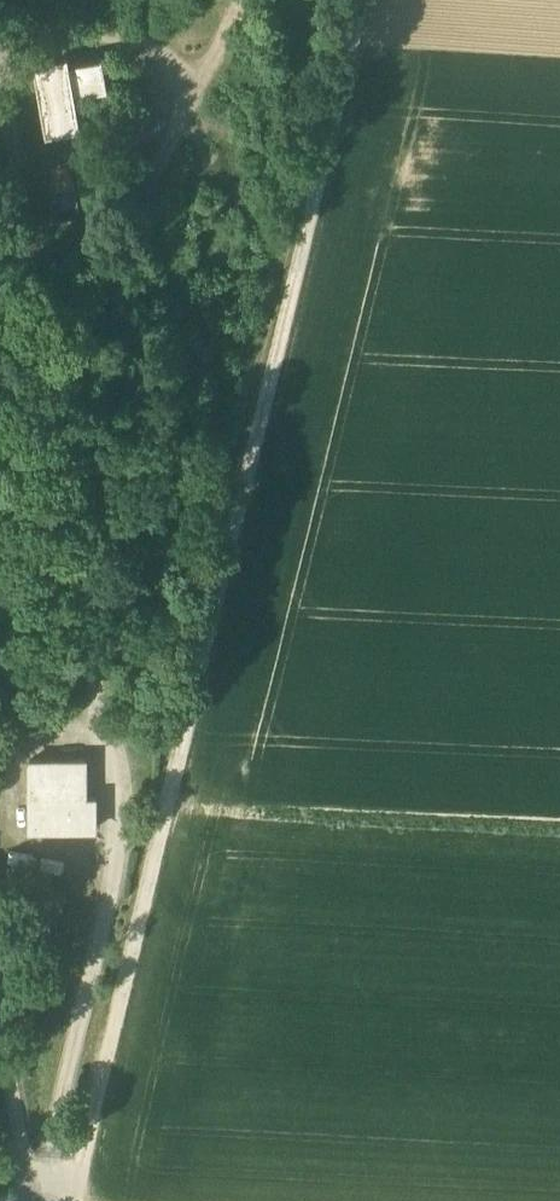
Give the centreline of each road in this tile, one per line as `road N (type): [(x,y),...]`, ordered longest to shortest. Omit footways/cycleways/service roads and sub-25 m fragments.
road 1 (track): [(68,1200),(362,0)]
road 2 (unclassified): [(59,1200),(49,1155),(115,867),(23,101)]
road 3 (track): [(0,1017),(27,1179),(46,1200)]

